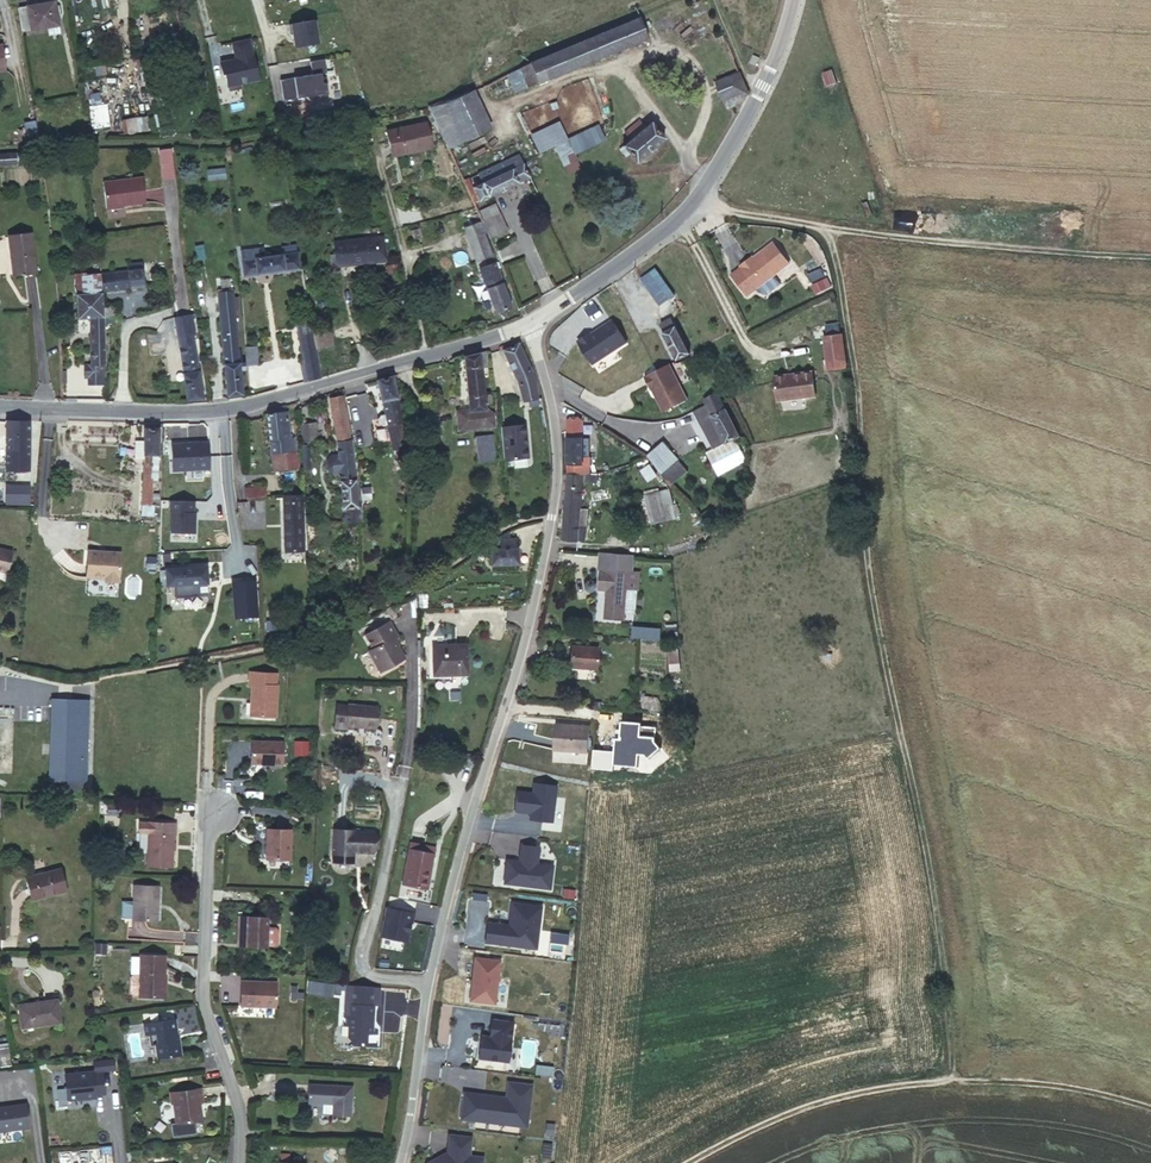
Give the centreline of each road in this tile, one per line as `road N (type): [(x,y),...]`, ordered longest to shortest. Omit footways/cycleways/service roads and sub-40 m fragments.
road 1 (track): [(819,227),(834,253),(843,299),(871,610),(937,933),(953,1079)]
road 2 (residential): [(428,980),(530,617),(553,492),(553,423),(527,322)]
road 3 (tertiary): [(0,407),(224,409),(527,322)]
road 4 (track): [(1150,1107),(1041,1082),(864,1088),(803,1104),(682,1162)]
road 5 (track): [(694,200),(950,244),(1150,256)]
road 6 (tertiary): [(527,322),(694,200),(771,68),(791,0)]
road 7 (residential): [(240,1162),(238,1105),(200,1001),(209,808)]
road 8 (residential): [(428,980),(364,970),(362,946),(398,791)]
road 9 (residential): [(397,1162),(428,980)]

